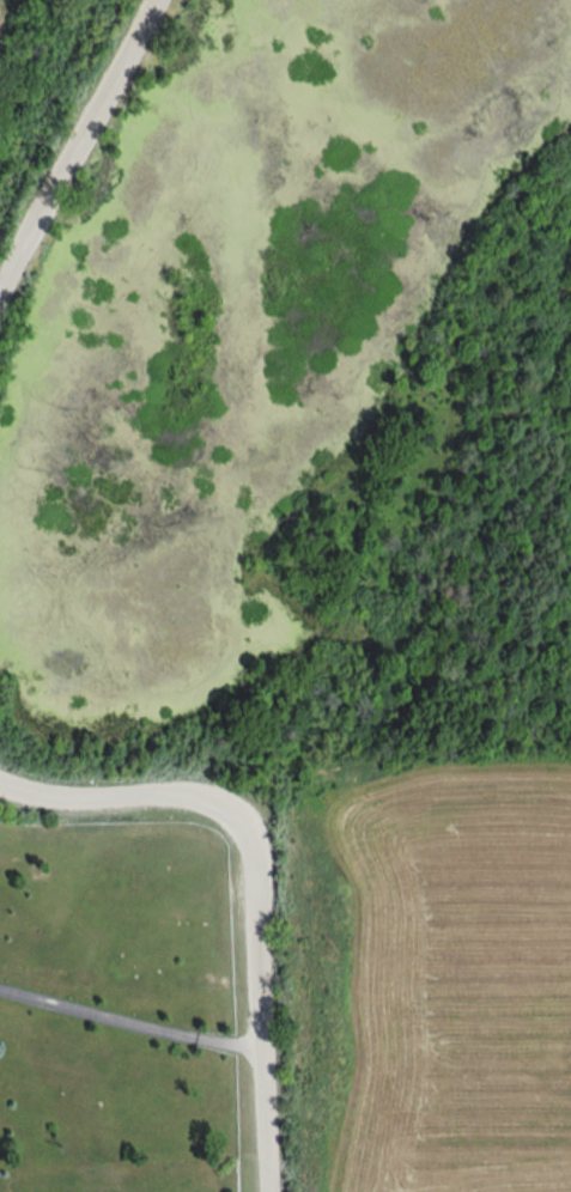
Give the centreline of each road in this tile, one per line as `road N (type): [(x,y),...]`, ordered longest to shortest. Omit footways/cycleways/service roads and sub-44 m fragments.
road 1 (residential): [(273,1191),(257,875),(244,821),(194,795),(99,798),(0,779)]
road 2 (residential): [(0,295),(161,0)]

